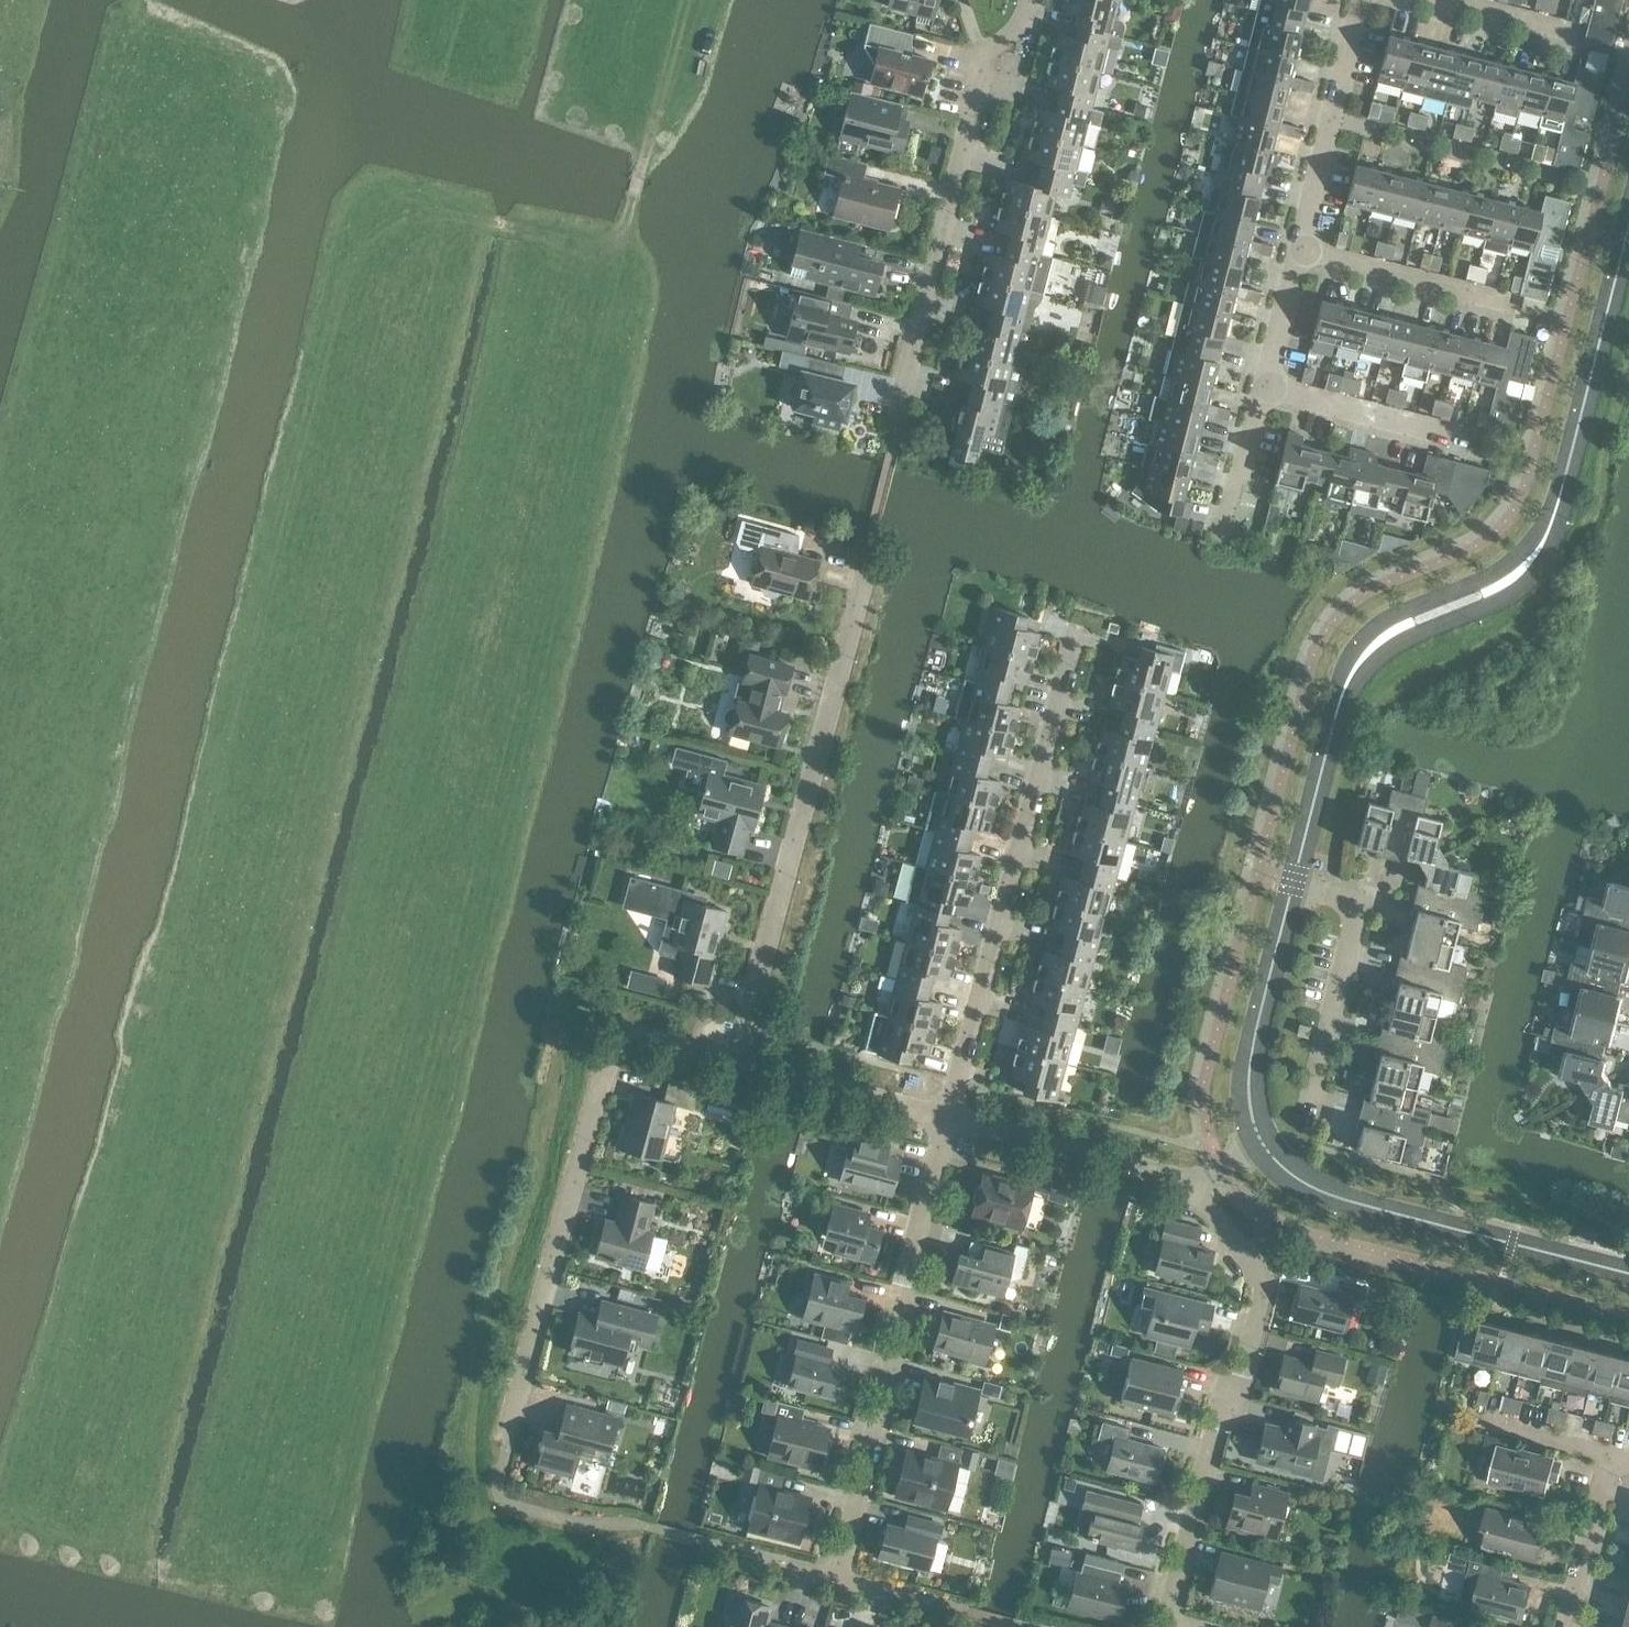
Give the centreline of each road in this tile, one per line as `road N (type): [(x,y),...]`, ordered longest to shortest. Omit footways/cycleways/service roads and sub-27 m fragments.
road 1 (tertiary): [(1295,884),(1340,700),(1362,656),(1390,630),(1502,583),(1530,562),(1553,522),(1628,224)]
road 2 (residential): [(736,1061),(870,546)]
road 3 (residential): [(507,1440),(607,1061),(639,1037),(736,1061)]
road 4 (residential): [(951,1117),(1080,630)]
road 5 (residential): [(1165,1618),(1219,1411),(1241,1378),(1266,1279),(1193,1181)]
road 6 (residential): [(838,1576),(951,1117)]
road 7 (residential): [(899,426),(987,66),(1025,19),(1029,0)]
road 8 (tertiary): [(1628,1273),(1334,1197),(1289,1174),(1261,1145)]
road 9 (residential): [(1306,1110),(1359,902),(1295,884)]
road 10 (tertiary): [(1261,1145),(1250,1120),(1248,1073),(1295,884)]
road 11 (residential): [(1362,0),(1298,249)]
road 12 (residential): [(1193,1181),(951,1117)]
road 13 (residential): [(951,1117),(736,1061)]
road 14 (residential): [(1478,440),(1263,385)]
road 15 (residential): [(1513,304),(1298,249)]
road 16 (residential): [(1571,1626),(1615,1456)]
road 17 (residential): [(1263,385),(1224,538)]
road 18 (residential): [(1579,36),(1440,0)]
road 19 (residential): [(1298,249),(1263,385)]
road 20 (residential): [(1615,1456),(1484,1422)]

